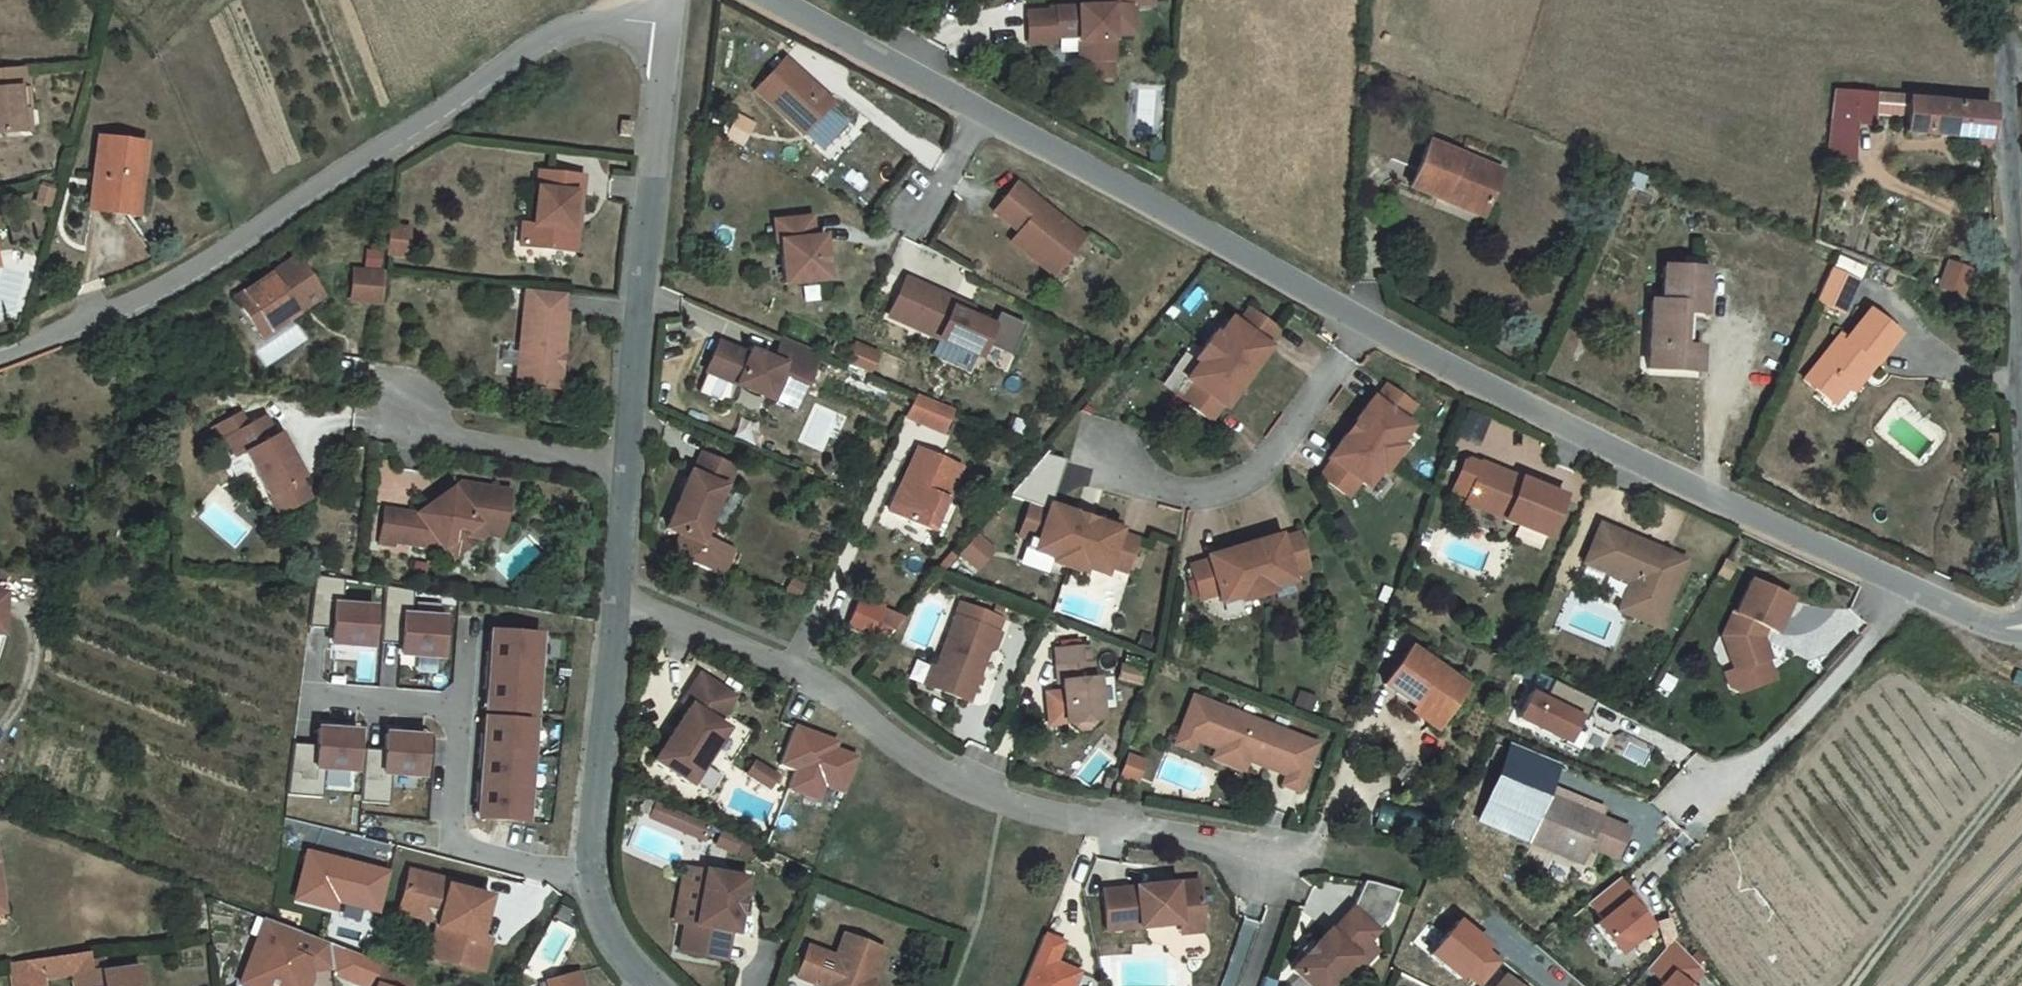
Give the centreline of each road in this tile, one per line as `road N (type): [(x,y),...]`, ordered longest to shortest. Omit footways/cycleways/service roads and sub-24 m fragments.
road 1 (unclassified): [(780,0),(1557,420),(1981,624),(2021,629)]
road 2 (unclassified): [(0,358),(172,291),(544,40),(593,23),(671,25)]
road 3 (residential): [(1267,870),(1212,844),(978,793),(901,749),(816,682),(617,598)]
road 4 (unclassified): [(1990,0),(2004,72),(2021,440)]
road 5 (residential): [(671,25),(630,463)]
road 6 (residential): [(468,632),(453,837),(473,851),(587,877)]
road 7 (residential): [(617,598),(587,877)]
road 8 (track): [(2021,764),(1851,985)]
road 9 (residential): [(630,463),(425,432),(396,403)]
road 10 (residential): [(630,463),(617,598)]
road 11 (residential): [(587,877),(621,953),(655,985)]

